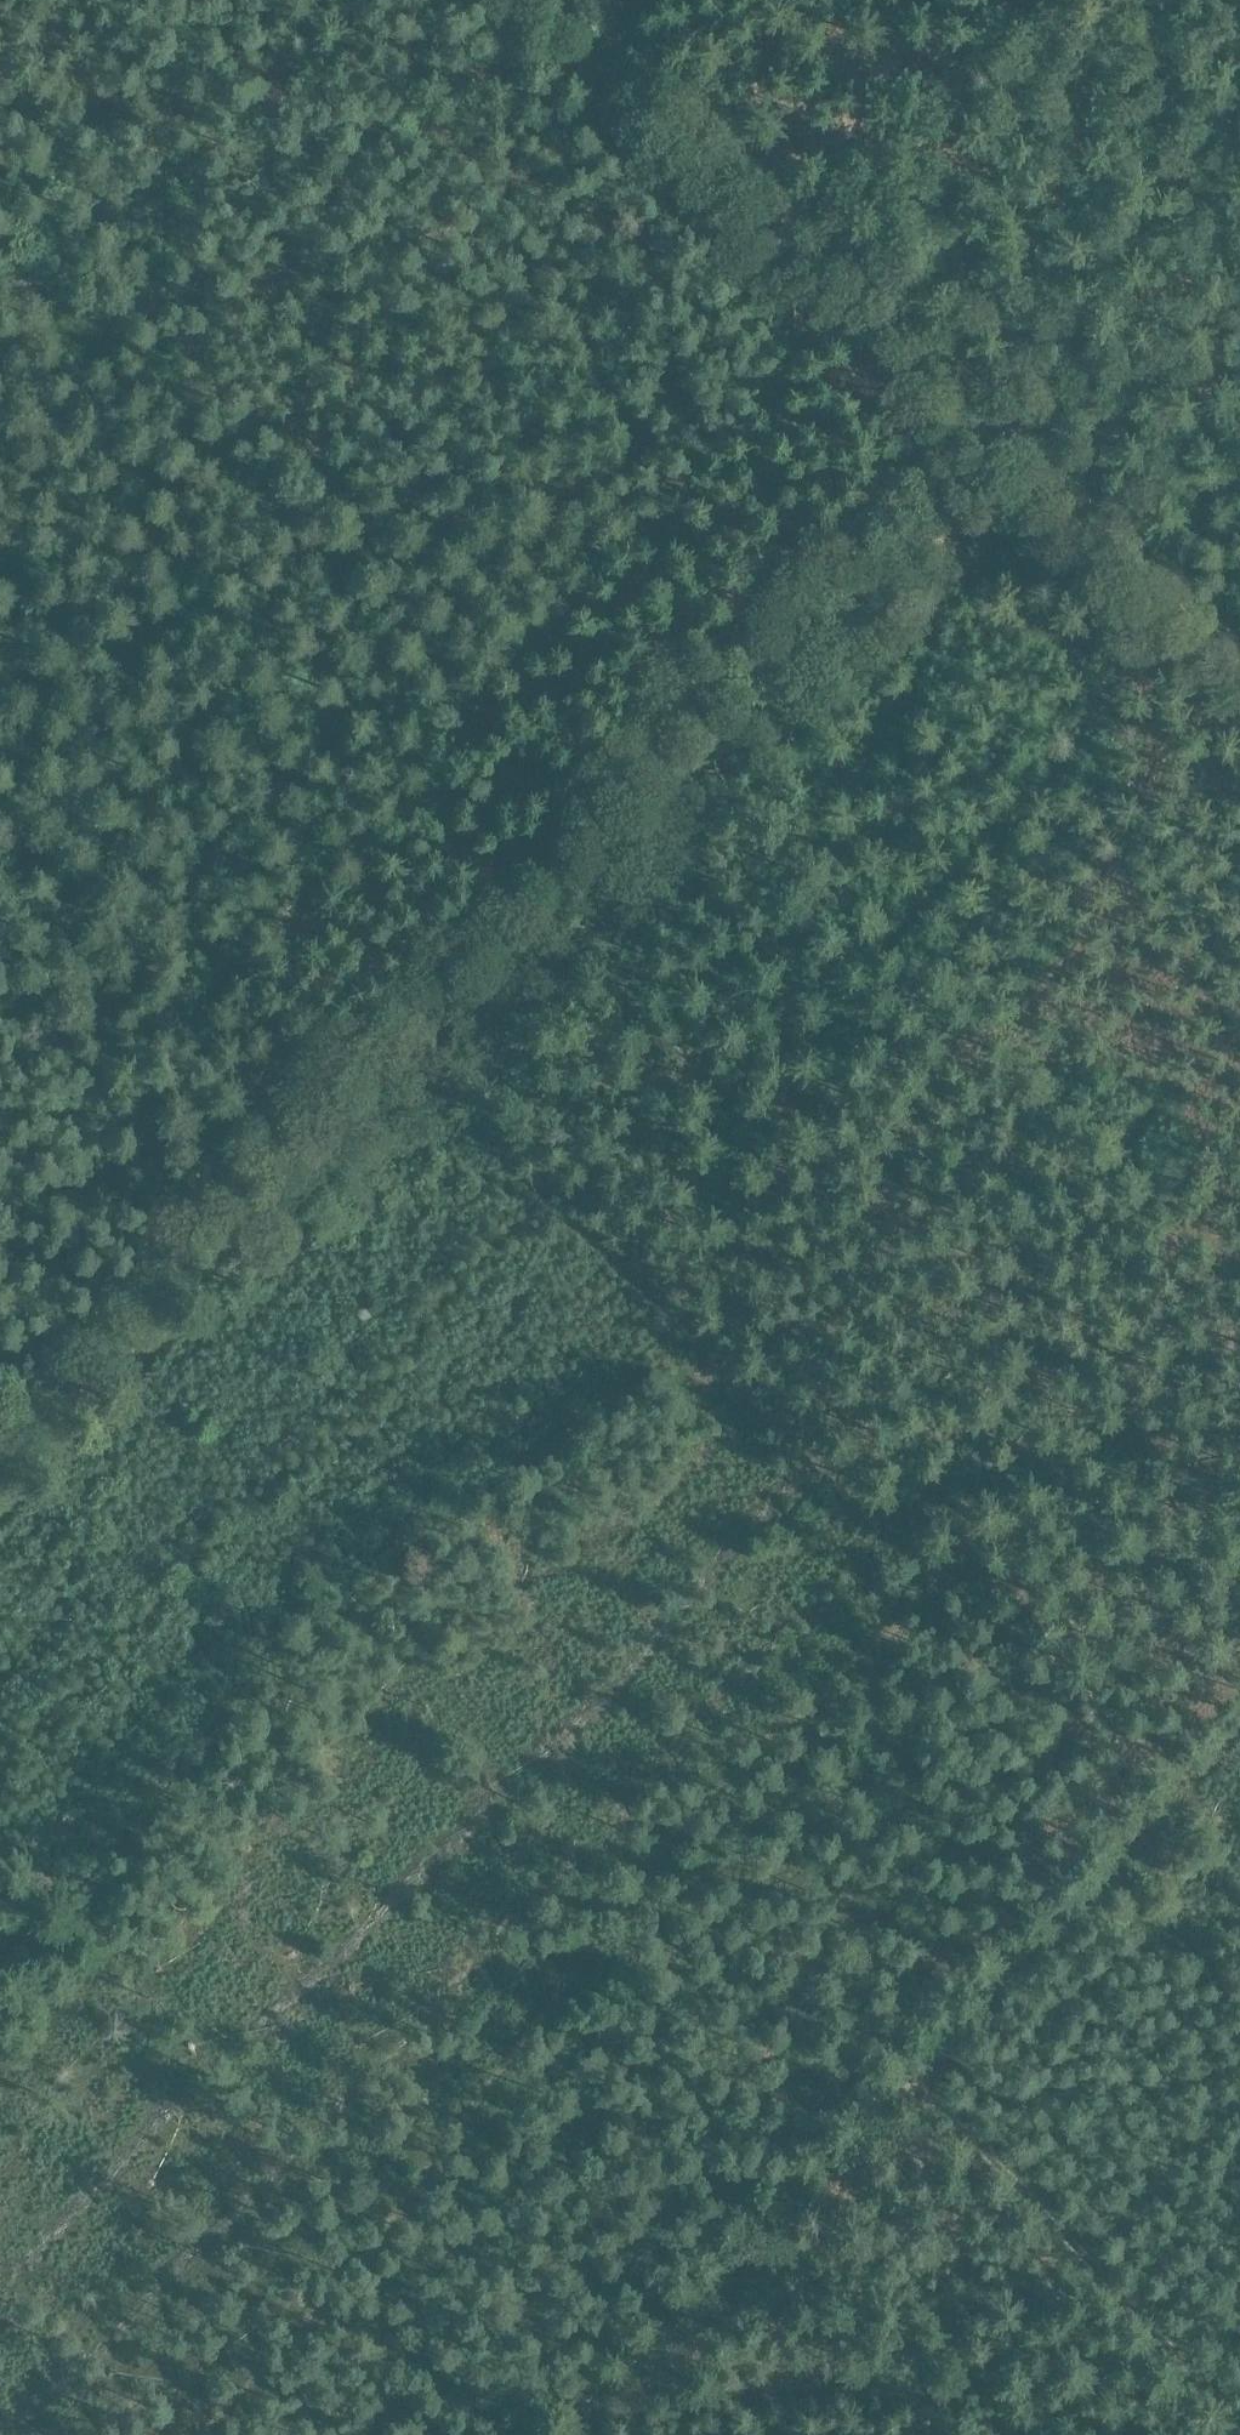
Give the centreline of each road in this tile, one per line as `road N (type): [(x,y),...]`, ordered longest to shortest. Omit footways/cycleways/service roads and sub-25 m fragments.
road 1 (track): [(0,1497),(1005,420)]
road 2 (track): [(1239,2424),(931,2099),(902,2090),(886,2093),(564,2434)]
road 3 (track): [(591,0),(1239,659)]

